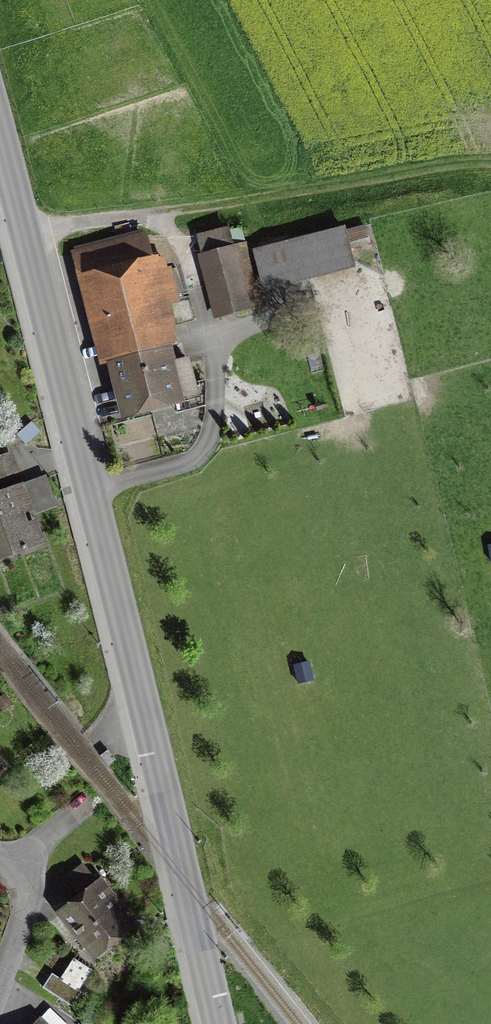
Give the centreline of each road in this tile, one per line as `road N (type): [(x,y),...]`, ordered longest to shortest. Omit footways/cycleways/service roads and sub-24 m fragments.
road 1 (secondary): [(0,142),(215,1023)]
road 2 (track): [(153,216),(490,169)]

